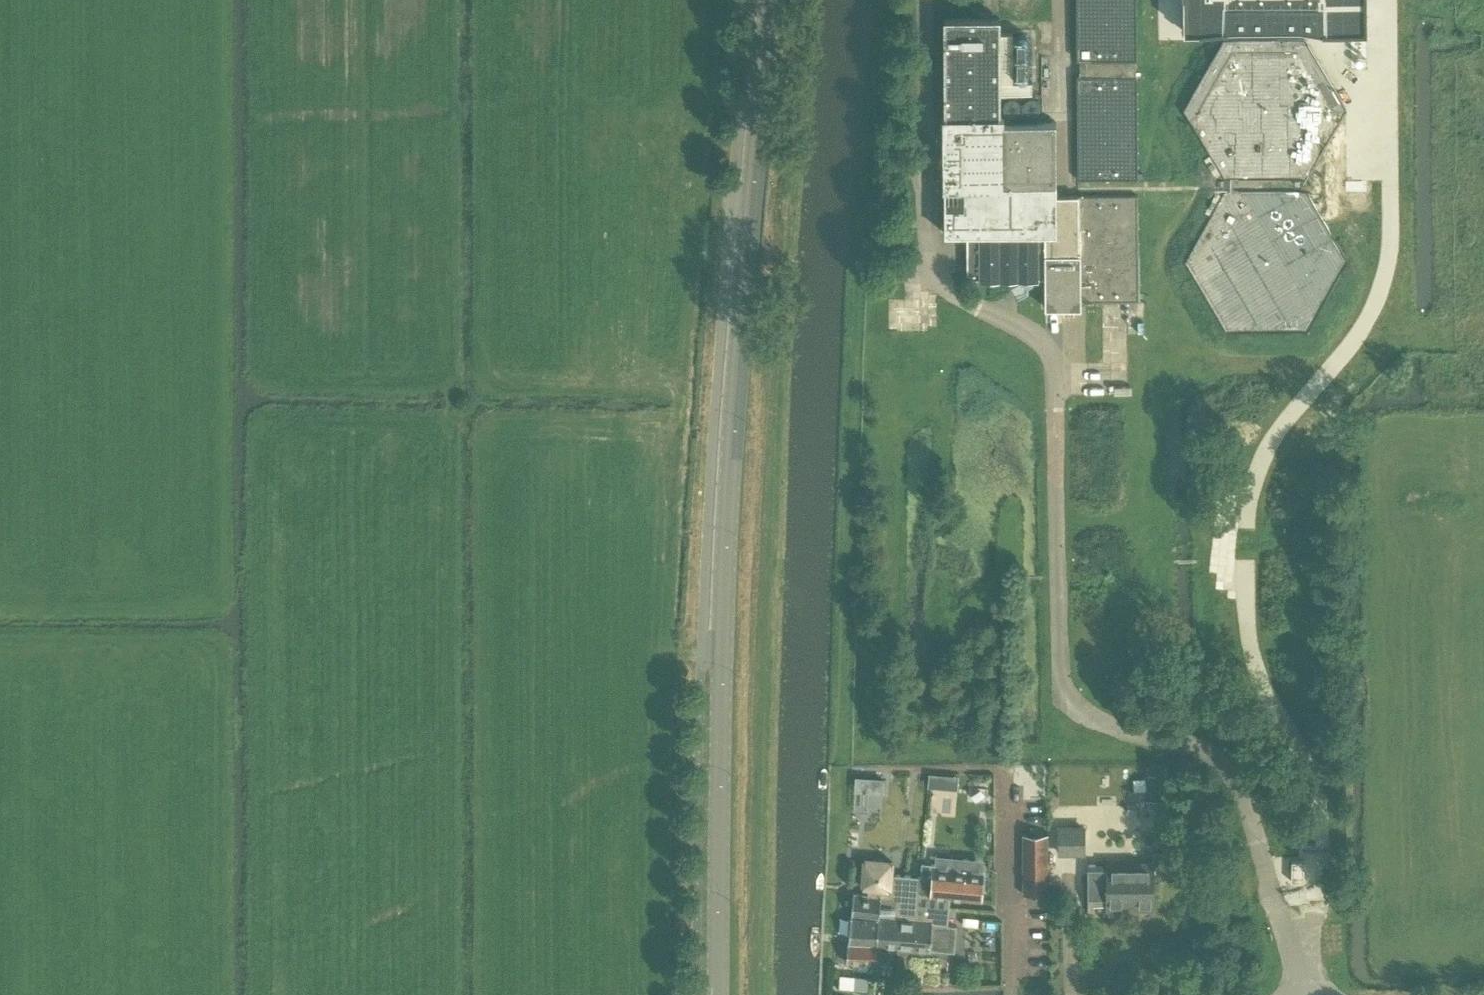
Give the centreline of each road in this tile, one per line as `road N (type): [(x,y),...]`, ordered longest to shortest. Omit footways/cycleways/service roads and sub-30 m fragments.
road 1 (tertiary): [(720,994),(726,534),(770,0)]

